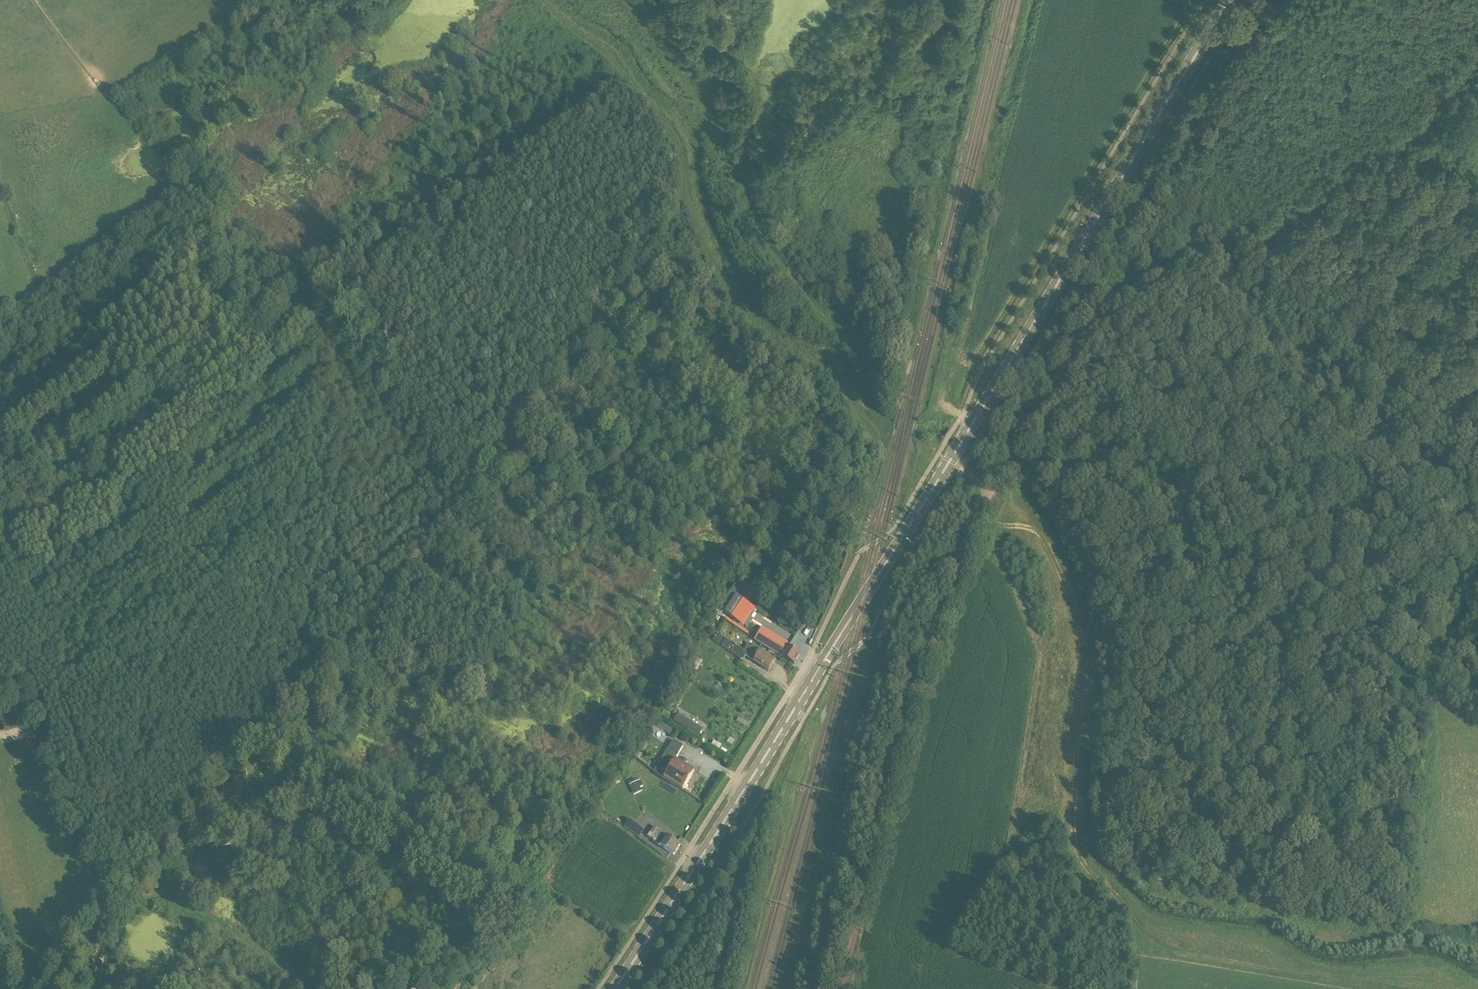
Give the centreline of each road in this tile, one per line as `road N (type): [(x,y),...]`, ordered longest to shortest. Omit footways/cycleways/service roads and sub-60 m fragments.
road 1 (track): [(1477,52),(1387,147),(1315,198),(1249,234),(1112,290),(1010,453)]
road 2 (primary): [(615,988),(950,461)]
road 3 (unclassified): [(950,461),(983,483),(987,503),(905,727),(845,988)]
road 4 (primary): [(950,461),(1230,0)]

